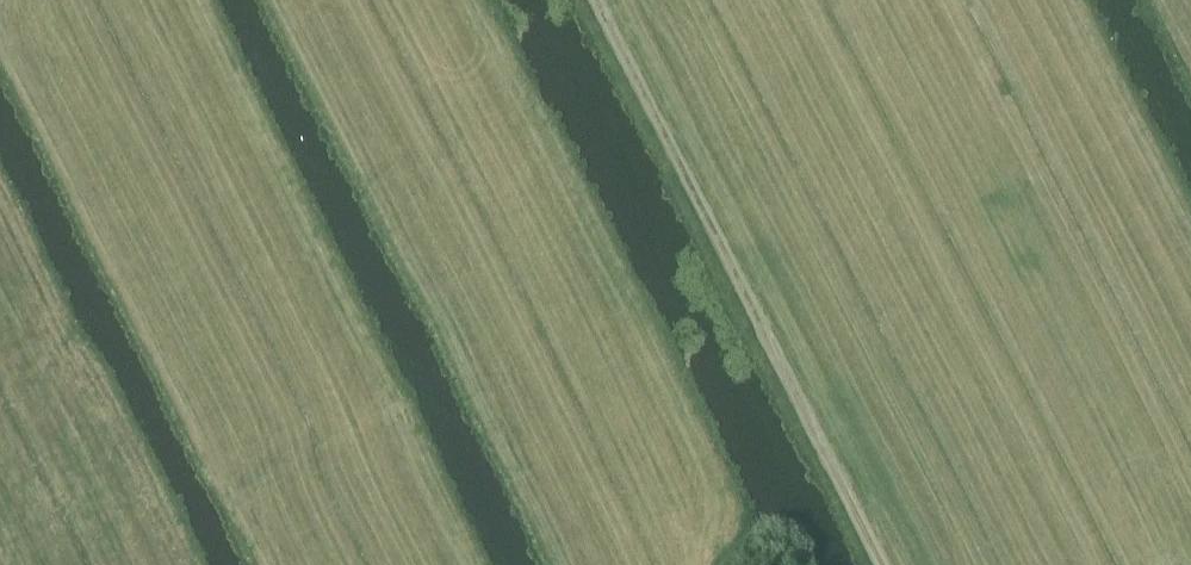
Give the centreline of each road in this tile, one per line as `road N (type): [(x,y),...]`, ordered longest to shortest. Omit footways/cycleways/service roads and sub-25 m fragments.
road 1 (track): [(596,0),(883,564)]

